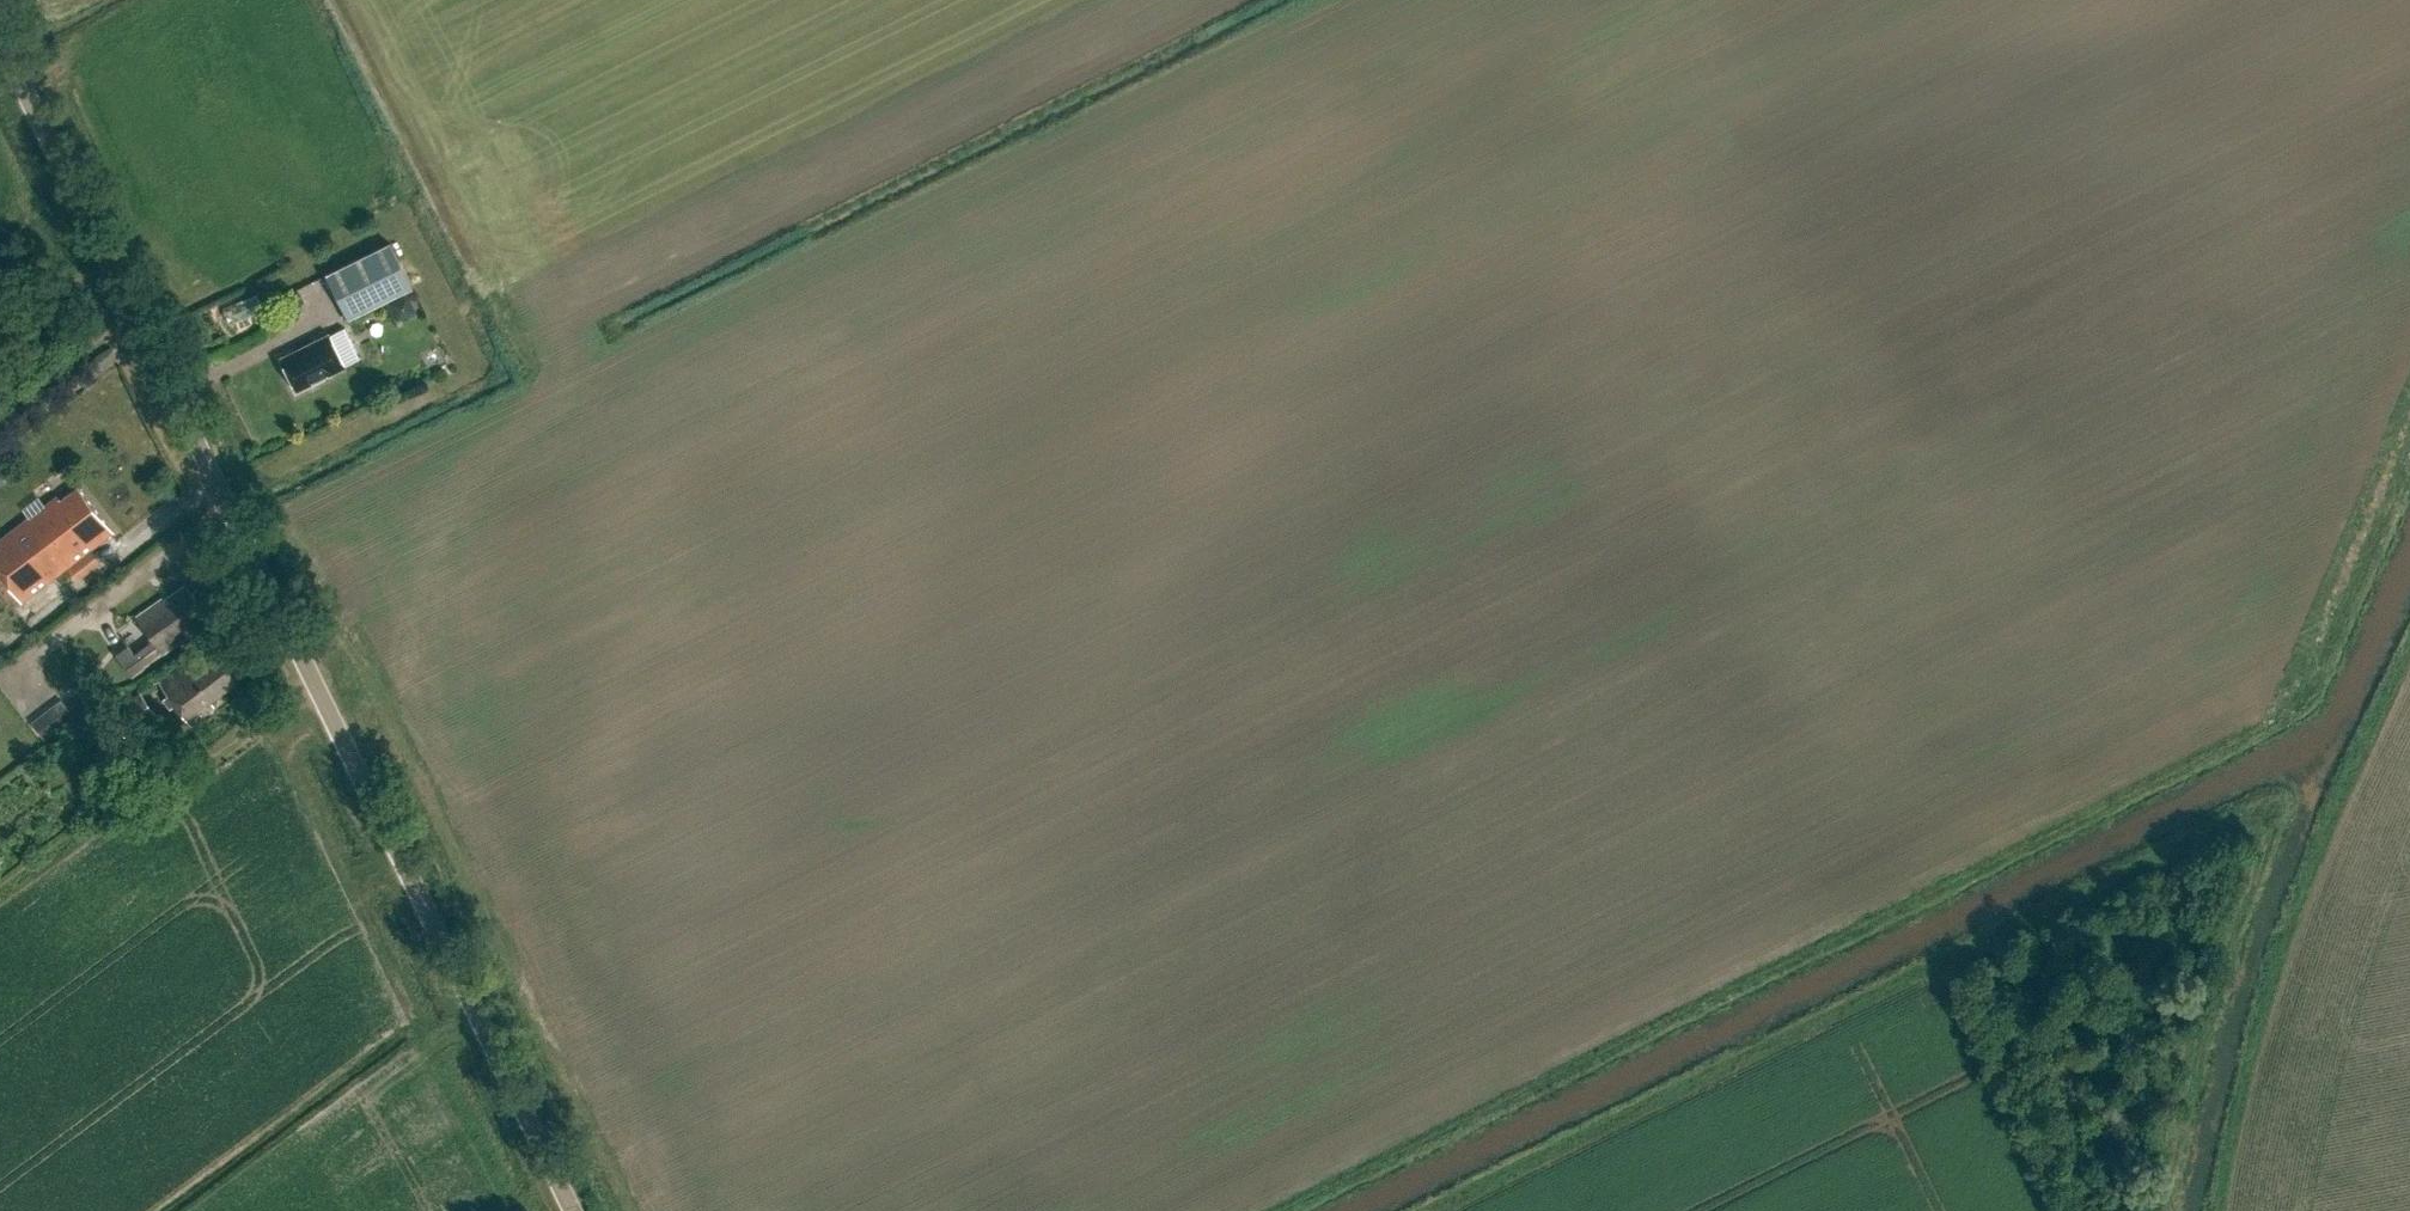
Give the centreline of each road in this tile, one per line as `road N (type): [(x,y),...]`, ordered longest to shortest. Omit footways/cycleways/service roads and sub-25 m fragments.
road 1 (unclassified): [(573,1210),(0,47)]

